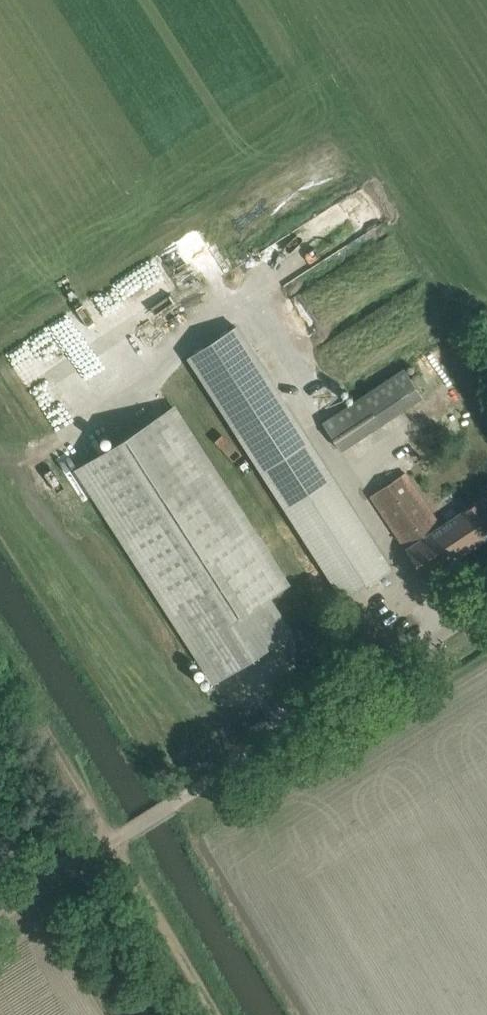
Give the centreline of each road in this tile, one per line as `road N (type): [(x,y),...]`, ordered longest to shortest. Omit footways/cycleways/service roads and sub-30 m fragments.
road 1 (unclassified): [(113,844),(486,604)]
road 2 (track): [(216,1014),(113,844)]
road 3 (track): [(0,915),(113,844)]

